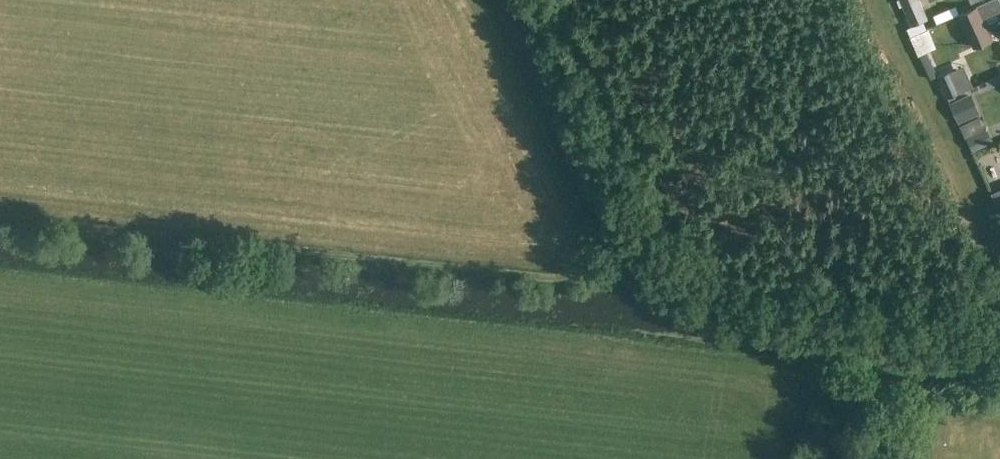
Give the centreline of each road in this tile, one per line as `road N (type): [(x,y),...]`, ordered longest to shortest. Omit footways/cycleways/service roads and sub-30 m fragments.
road 1 (track): [(999,390),(810,371)]

